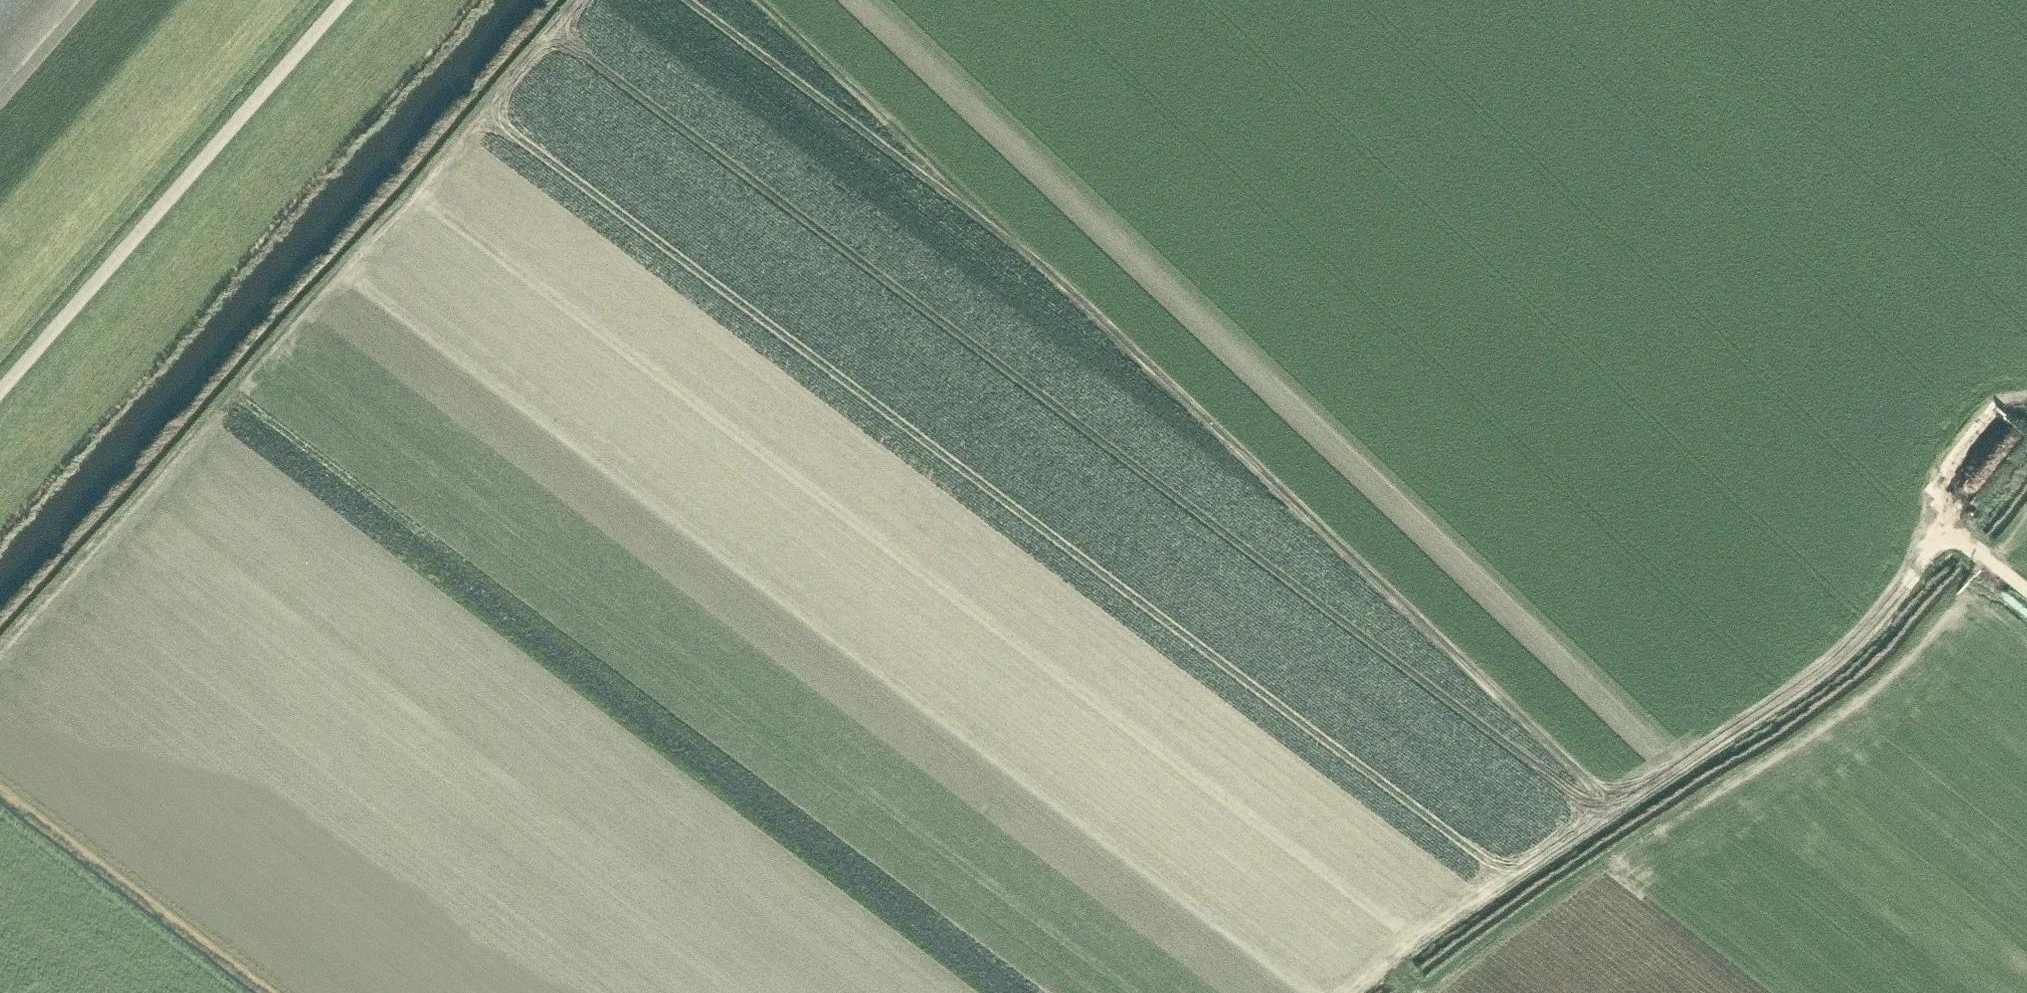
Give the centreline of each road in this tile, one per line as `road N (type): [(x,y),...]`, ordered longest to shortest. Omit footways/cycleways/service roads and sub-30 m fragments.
road 1 (unclassified): [(0,396),(348,0)]

